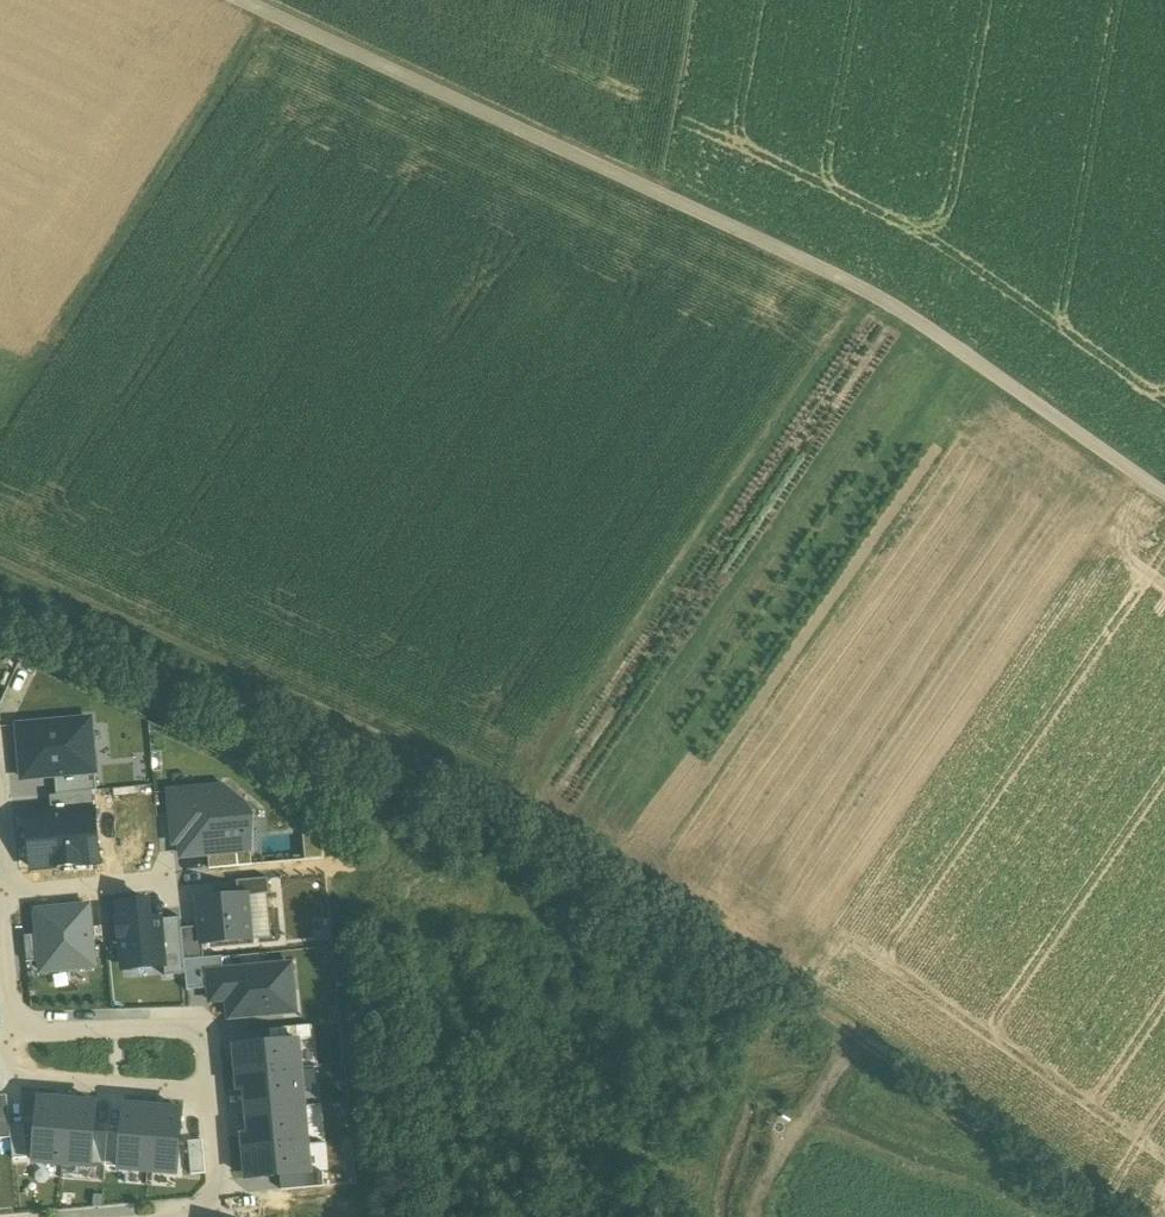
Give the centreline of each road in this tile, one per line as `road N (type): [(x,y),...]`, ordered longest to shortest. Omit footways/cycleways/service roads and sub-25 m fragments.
road 1 (track): [(1124,1216),(528,817),(0,573)]
road 2 (track): [(233,0),(860,289),(1164,500)]
road 3 (residential): [(19,1030),(207,1030),(212,1095)]
road 4 (residential): [(9,1047),(14,1079),(212,1095)]
road 5 (residential): [(8,897),(171,882)]
road 6 (residential): [(8,897),(19,1030)]

